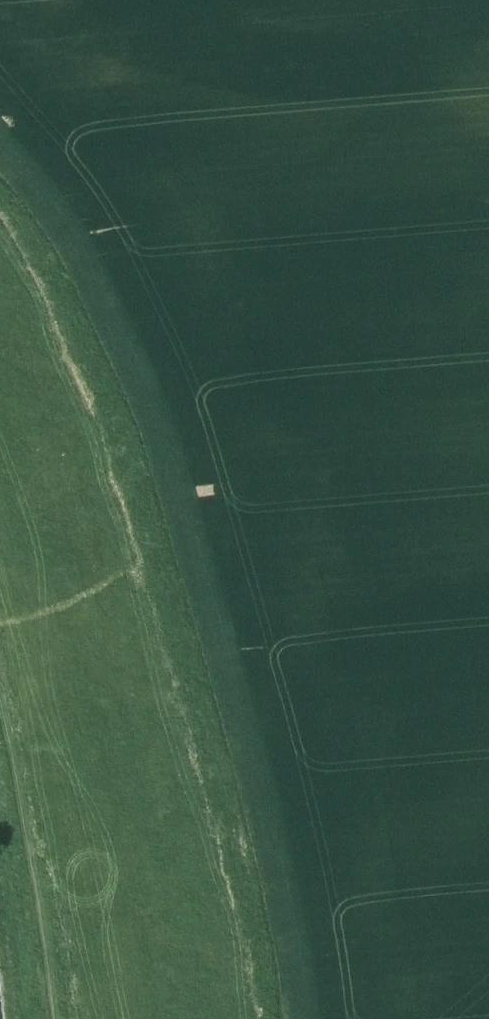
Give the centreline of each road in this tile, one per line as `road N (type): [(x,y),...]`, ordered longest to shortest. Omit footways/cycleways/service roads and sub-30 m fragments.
road 1 (track): [(64,1018),(39,826),(0,648)]

